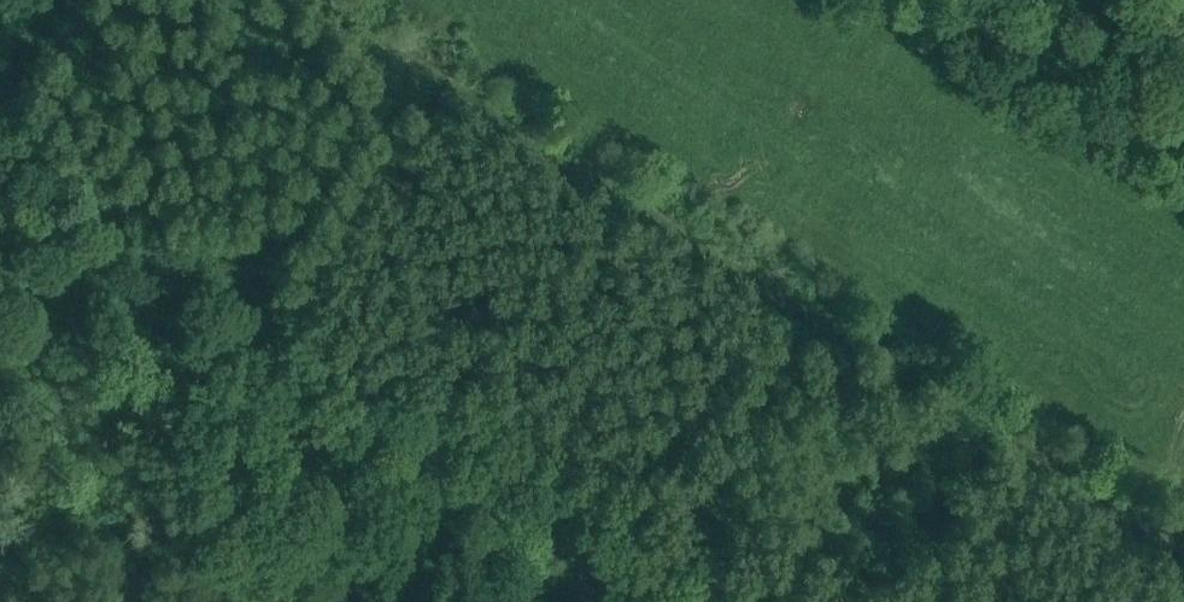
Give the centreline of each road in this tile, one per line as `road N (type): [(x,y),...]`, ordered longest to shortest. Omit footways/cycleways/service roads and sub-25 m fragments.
road 1 (track): [(1183,547),(327,0)]
road 2 (track): [(749,601),(221,278),(0,131)]

